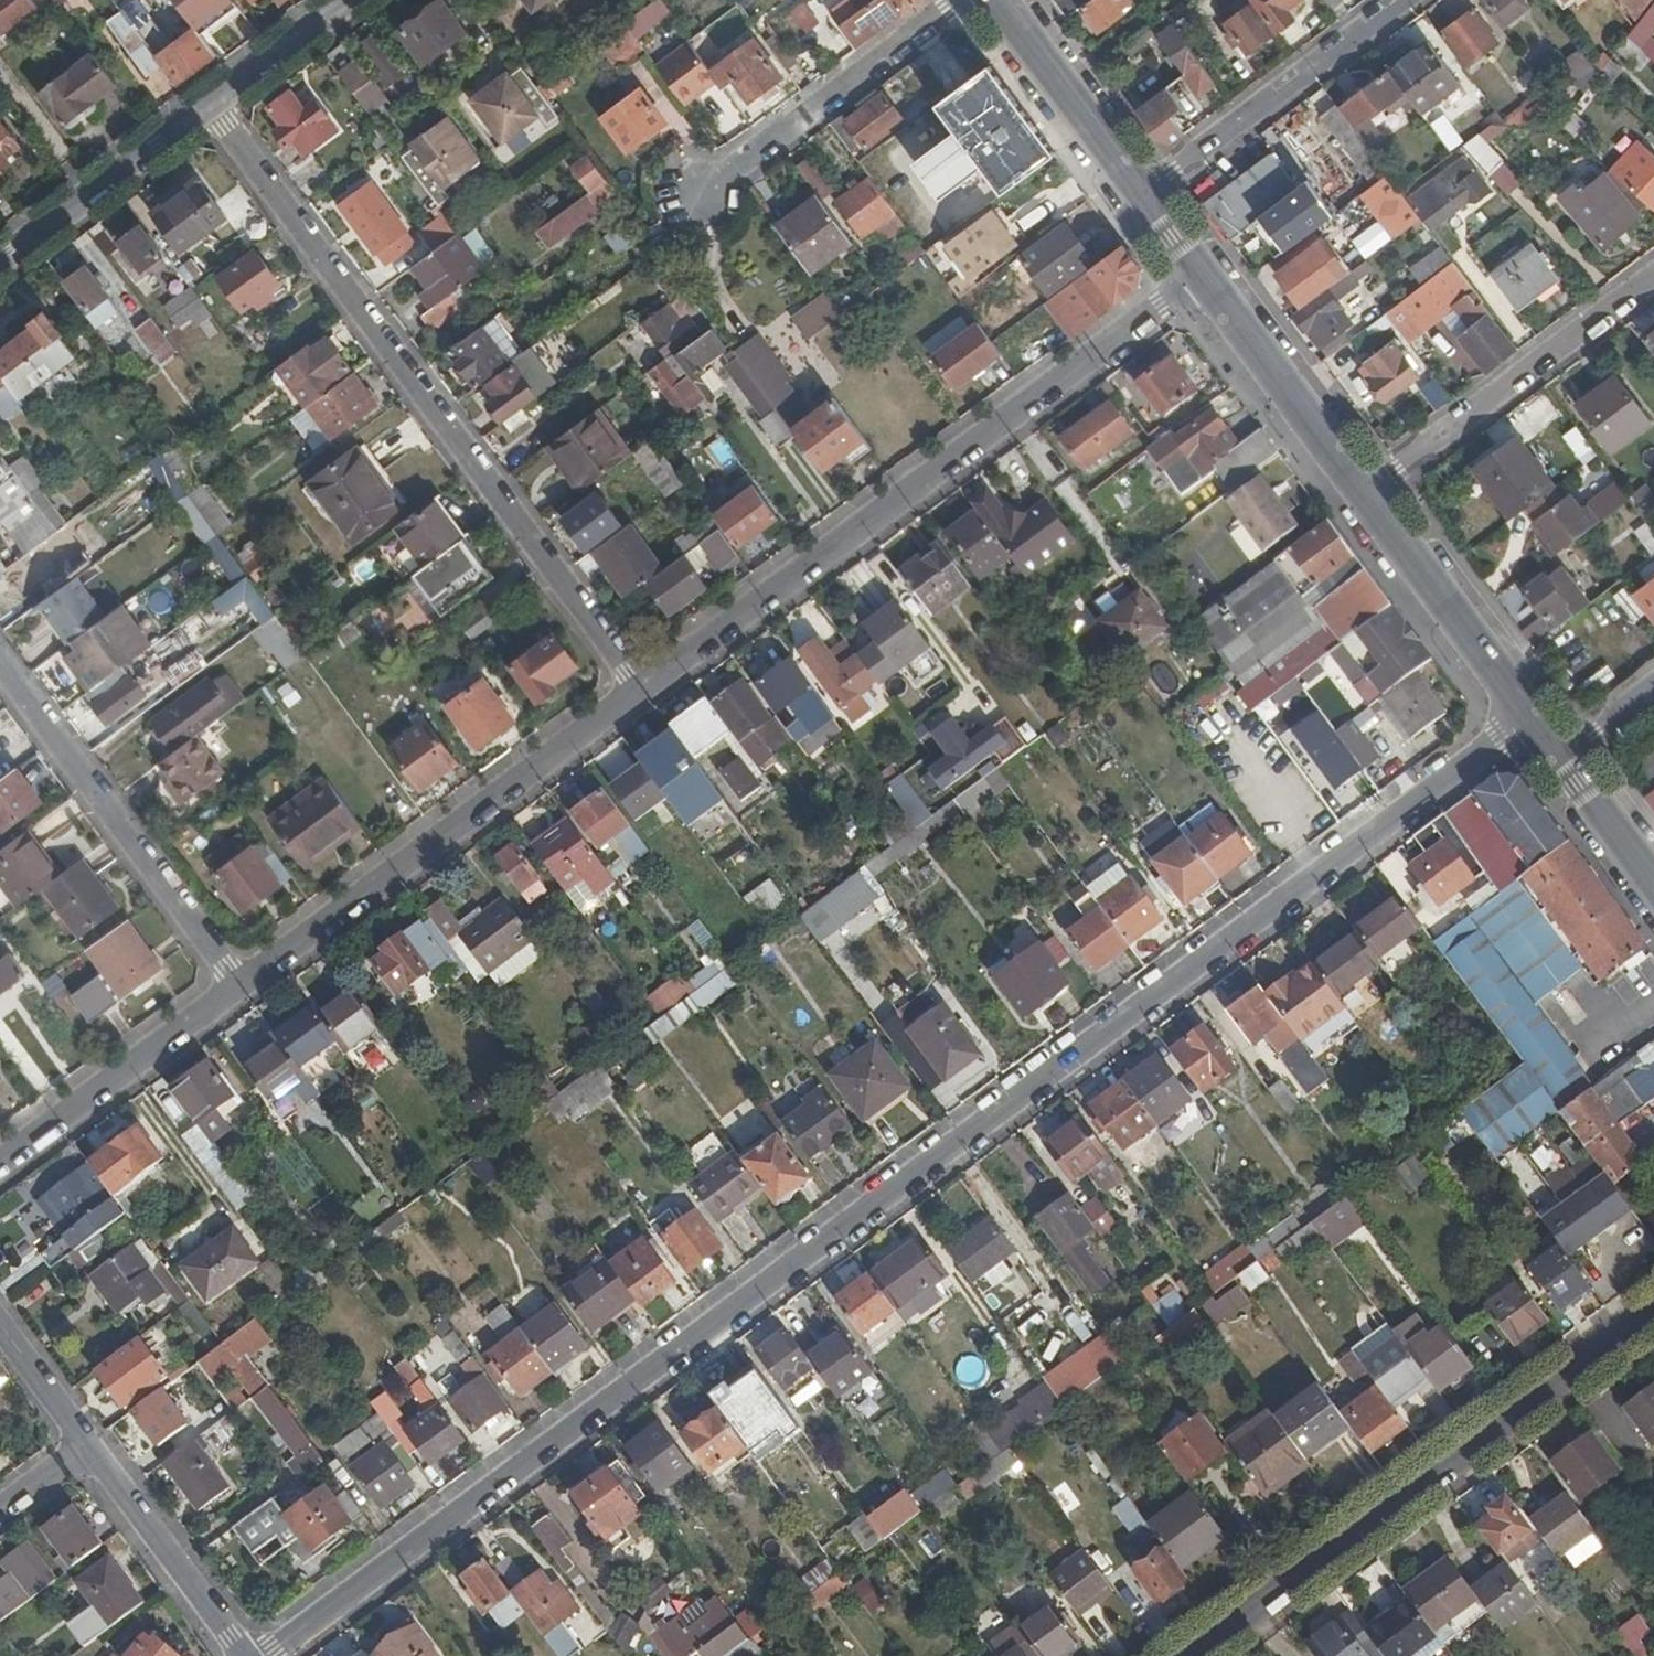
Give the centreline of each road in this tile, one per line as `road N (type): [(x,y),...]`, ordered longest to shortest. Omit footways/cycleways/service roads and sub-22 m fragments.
road 1 (residential): [(1530,718),(264,1655)]
road 2 (residential): [(212,108),(641,686)]
road 3 (residential): [(641,686),(1202,275)]
road 4 (residential): [(1191,1655),(1653,1312)]
road 5 (residential): [(244,982),(641,686)]
road 6 (residential): [(0,662),(244,982)]
road 7 (residential): [(1653,277),(1366,496)]
road 8 (residential): [(955,0),(690,201)]
road 9 (residential): [(1406,0),(1142,195)]
road 10 (residential): [(0,1165),(244,982)]
road 11 (tertiary): [(1366,496),(1530,718)]
road 12 (tertiary): [(1202,275),(1366,496)]
road 13 (residential): [(0,267),(212,108)]
road 14 (residential): [(243,1655),(87,1446)]
road 15 (tertiary): [(991,0),(1142,195)]
road 16 (residential): [(212,108),(354,0)]
road 17 (tertiary): [(1562,759),(1653,884)]
road 18 (residential): [(87,1446),(0,1329)]

